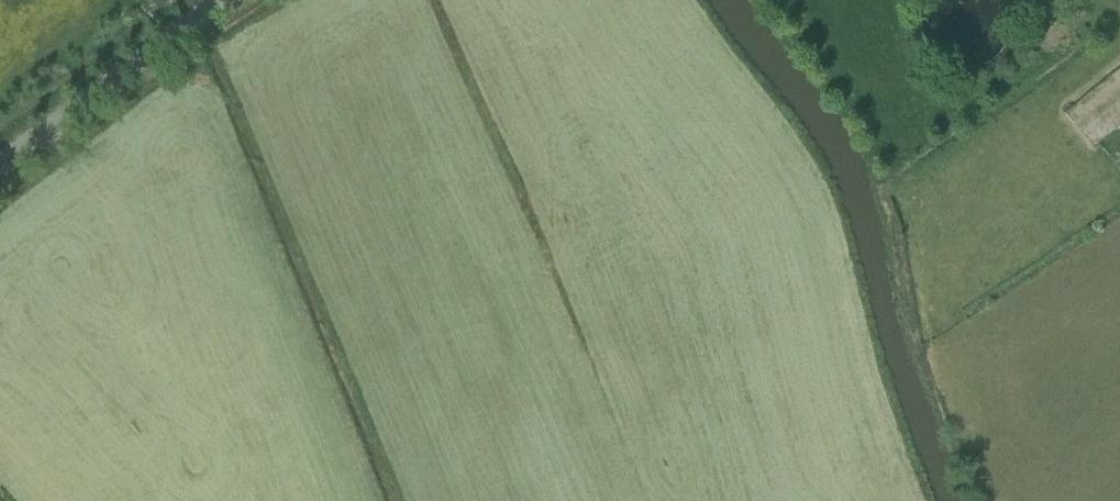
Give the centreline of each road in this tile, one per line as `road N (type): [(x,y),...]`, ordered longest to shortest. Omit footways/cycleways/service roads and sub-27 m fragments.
road 1 (unclassified): [(0,165),(217,0)]

